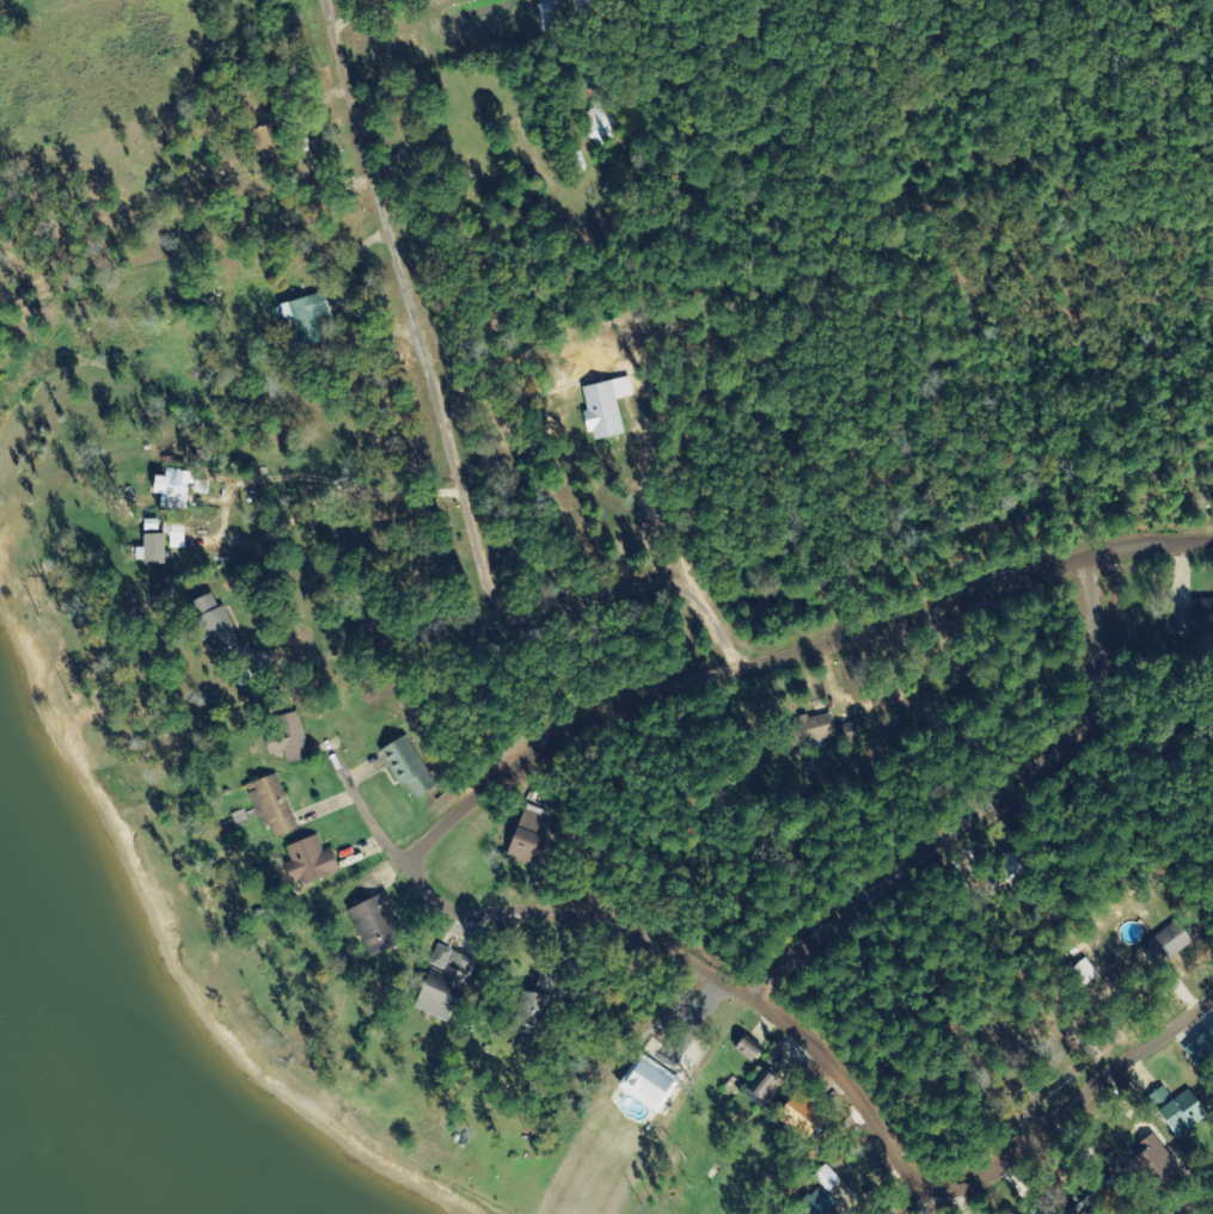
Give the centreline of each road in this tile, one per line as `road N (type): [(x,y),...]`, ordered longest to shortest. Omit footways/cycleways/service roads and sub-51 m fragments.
road 1 (residential): [(1212,1006),(1036,1163),(935,1163),(768,983),(589,924),(447,900),(441,858),(452,850)]
road 2 (residential): [(369,0),(429,80),(489,98),(703,337),(739,409),(768,672)]
road 3 (residential): [(452,850),(541,774),(768,672),(1113,588),(1137,570),(1212,560)]
road 4 (residential): [(768,983),(1113,731),(1113,588)]
road 5 (residential): [(489,98),(781,0)]
road 6 (residential): [(452,850),(359,780),(290,677)]

